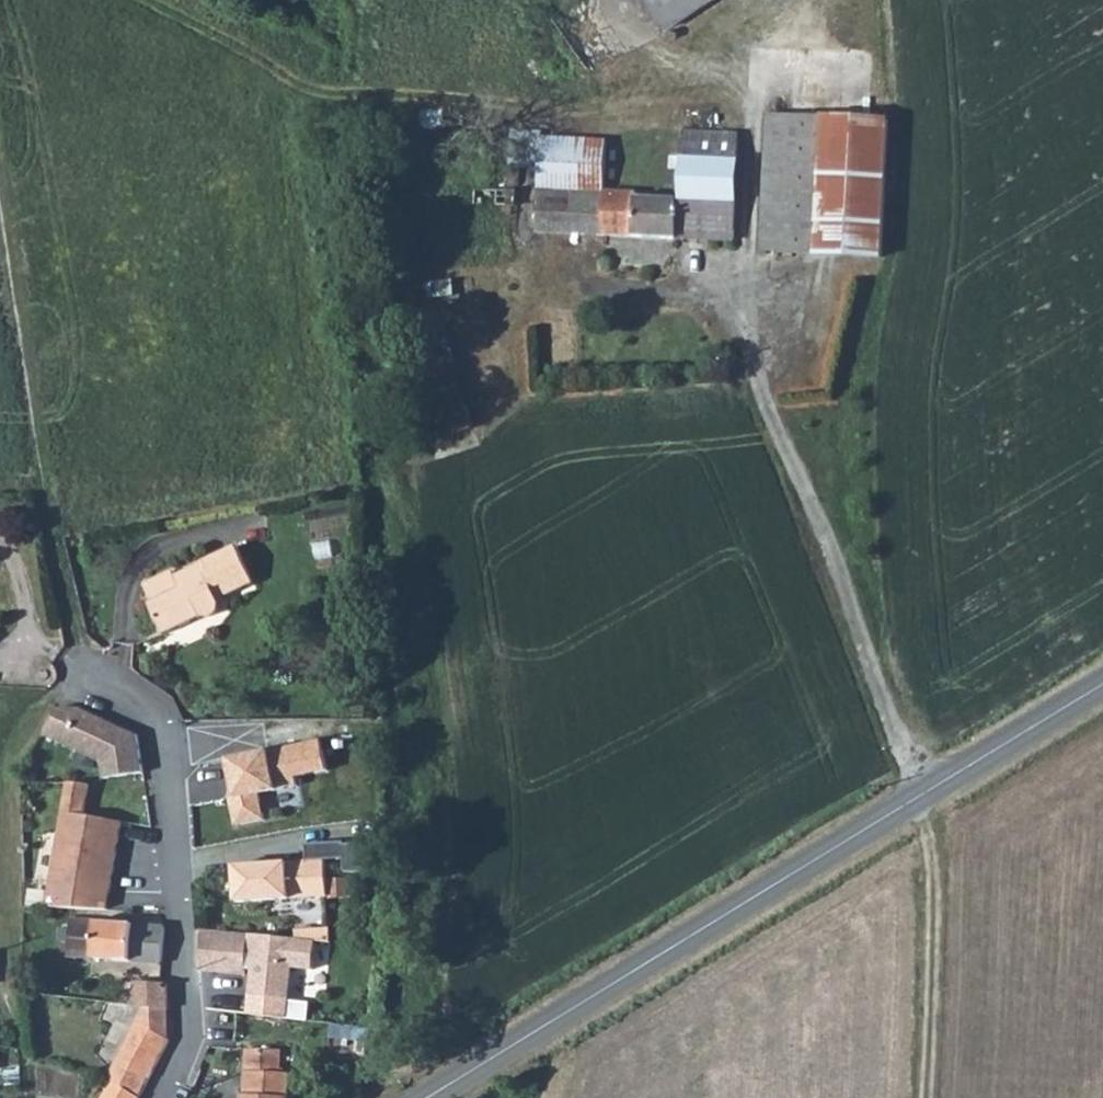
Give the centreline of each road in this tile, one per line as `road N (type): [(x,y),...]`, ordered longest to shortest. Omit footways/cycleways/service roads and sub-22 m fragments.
road 1 (tertiary): [(425,1097),(1102,685)]
road 2 (track): [(131,0),(309,91),(568,116),(778,0)]
road 3 (residential): [(160,1097),(177,1039),(182,921),(163,733),(76,661)]
road 4 (track): [(76,661),(0,219)]
road 5 (track): [(921,796),(935,852),(921,1097)]

